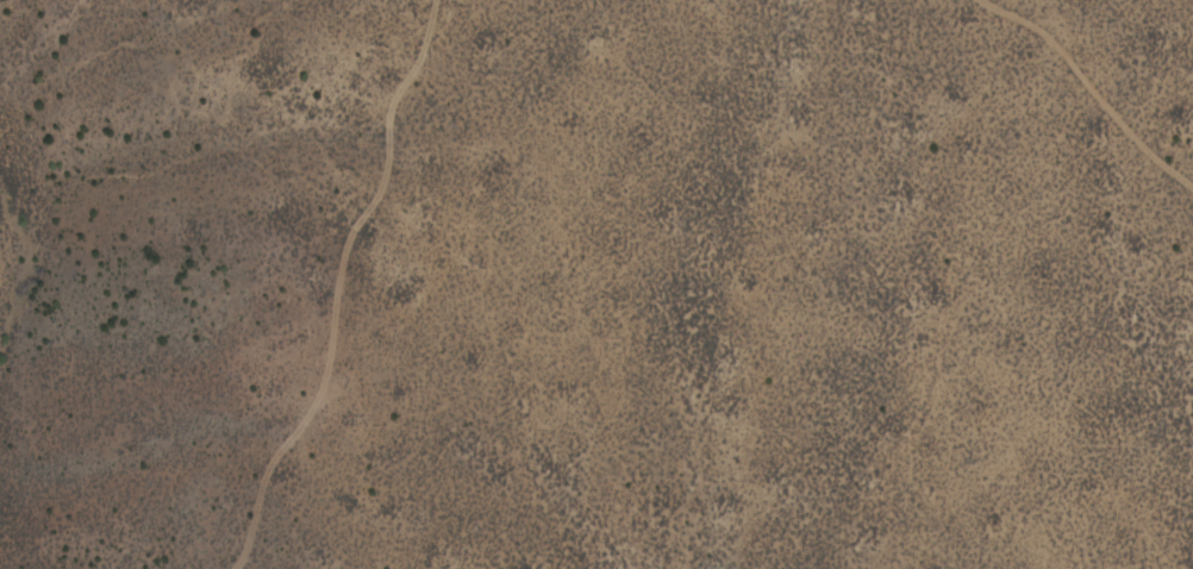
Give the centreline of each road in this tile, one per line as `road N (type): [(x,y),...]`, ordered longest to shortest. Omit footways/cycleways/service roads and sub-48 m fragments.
road 1 (track): [(1025,0),(1192,175)]

